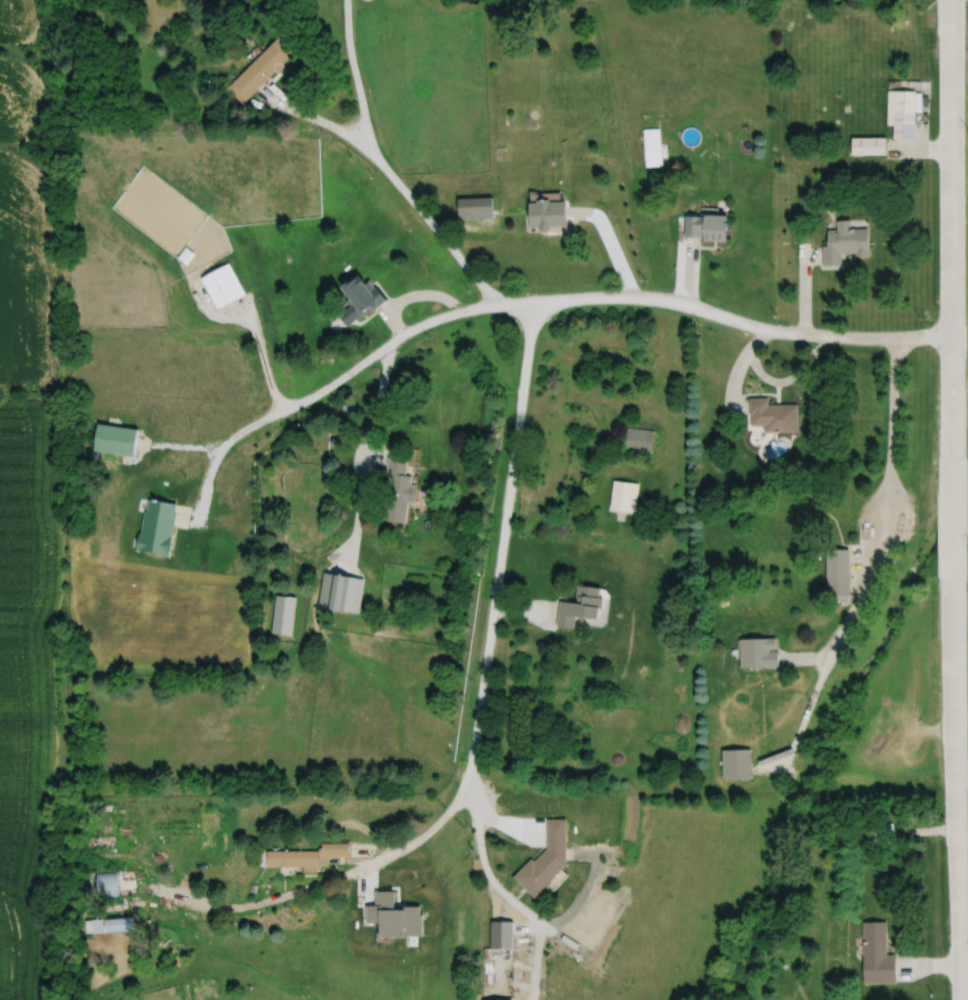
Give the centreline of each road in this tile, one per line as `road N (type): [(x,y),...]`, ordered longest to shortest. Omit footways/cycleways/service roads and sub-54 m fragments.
road 1 (residential): [(390,342),(455,311),(601,295),(672,300),(798,333),(951,335)]
road 2 (residential): [(534,301),(467,793)]
road 3 (tertiary): [(951,8),(952,455)]
road 4 (tertiary): [(953,578),(959,999)]
road 5 (residential): [(359,132),(498,303)]
road 6 (tertiary): [(952,455),(953,578)]

